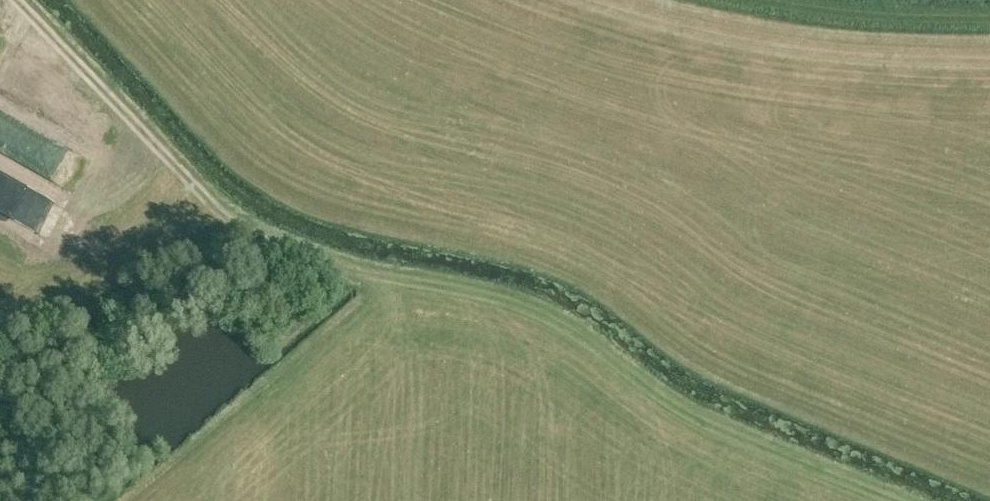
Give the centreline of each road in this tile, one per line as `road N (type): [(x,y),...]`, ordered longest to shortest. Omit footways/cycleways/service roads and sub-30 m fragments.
road 1 (track): [(897,500),(699,420),(554,319),(499,298),(360,274),(265,240),(188,184),(17,0)]

